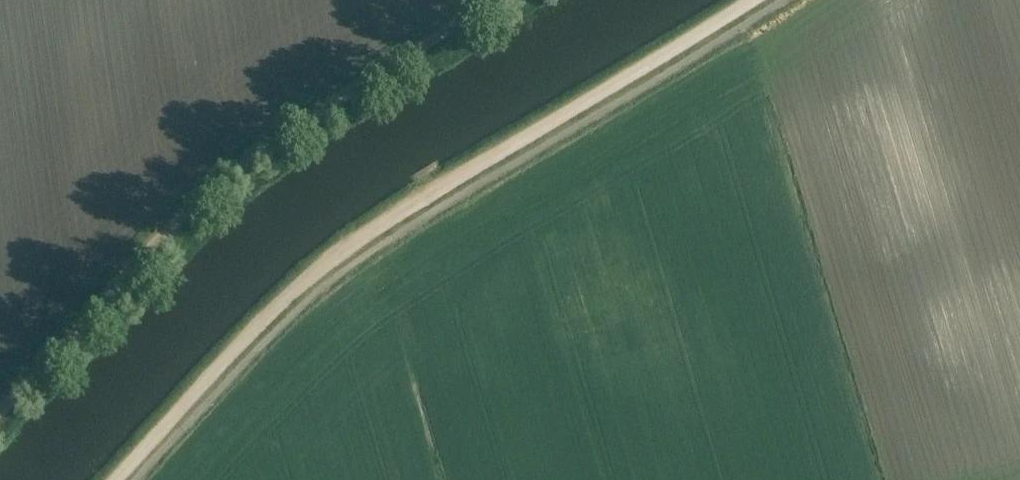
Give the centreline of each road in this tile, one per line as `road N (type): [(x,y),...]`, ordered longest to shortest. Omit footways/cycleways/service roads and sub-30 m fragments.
road 1 (track): [(117,479),(276,305),(366,232),(753,0)]
road 2 (track): [(483,0),(231,169),(0,404)]

